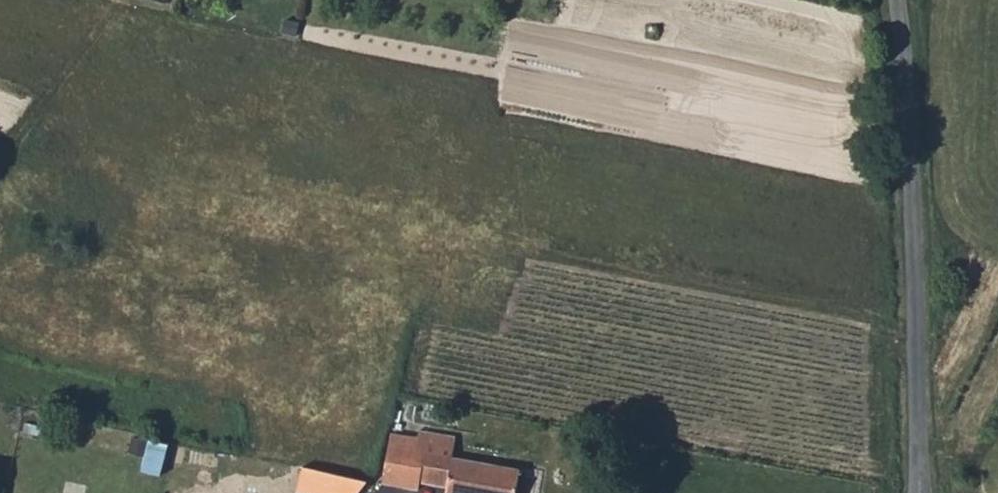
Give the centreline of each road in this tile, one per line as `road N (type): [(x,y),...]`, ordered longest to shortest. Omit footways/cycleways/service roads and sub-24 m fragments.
road 1 (unclassified): [(898,0),(922,492)]

